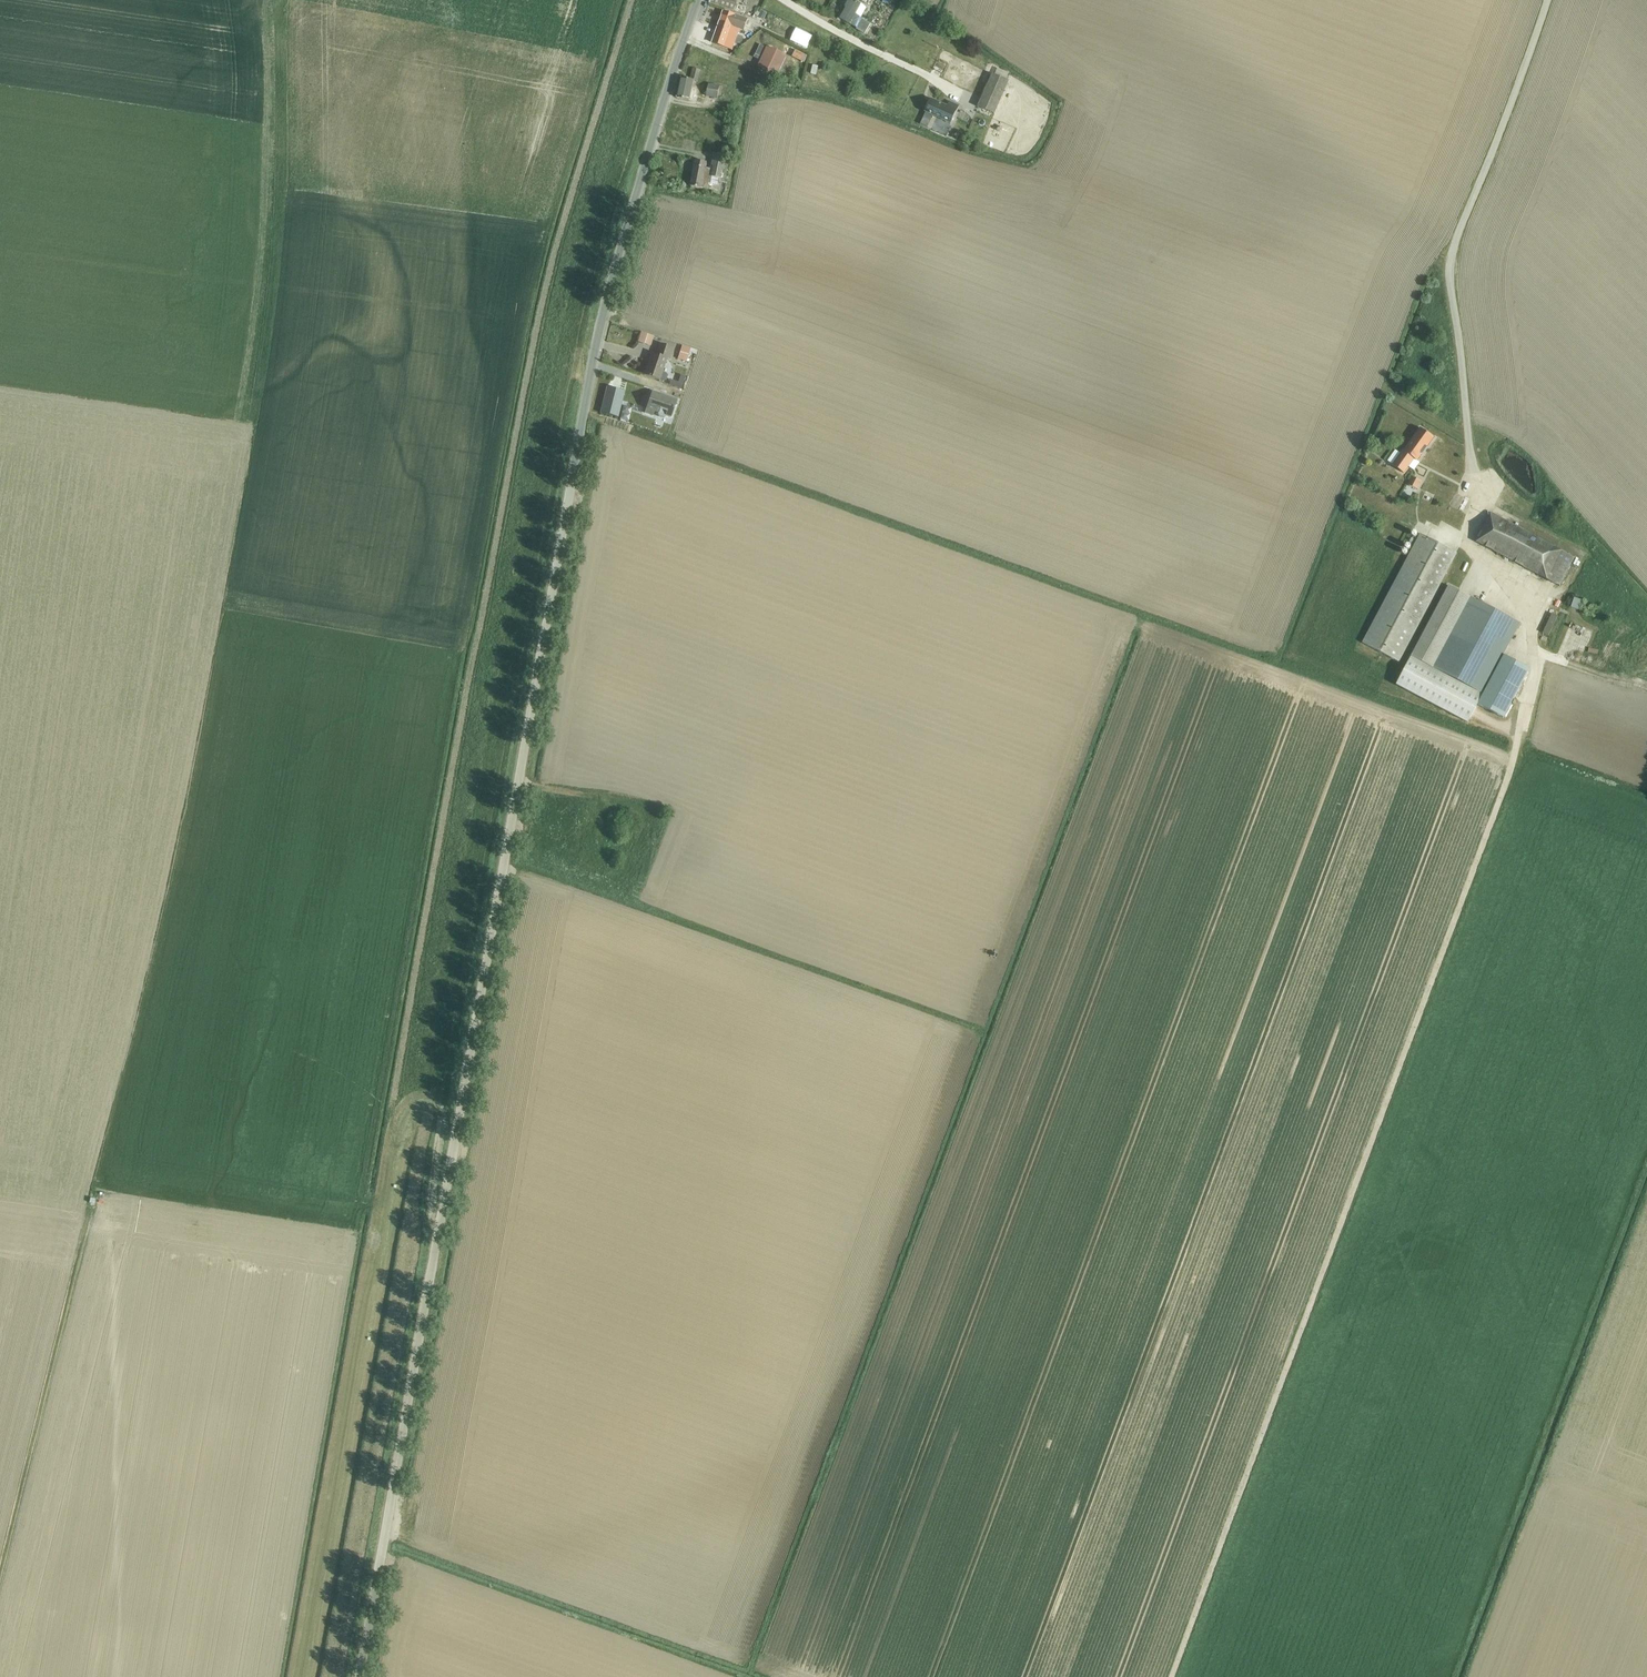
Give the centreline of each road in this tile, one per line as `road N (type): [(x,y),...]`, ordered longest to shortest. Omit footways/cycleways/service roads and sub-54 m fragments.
road 1 (tertiary): [(359,1676),(591,370),(698,0)]
road 2 (unclassified): [(1466,418),(1452,251),(1548,0)]

